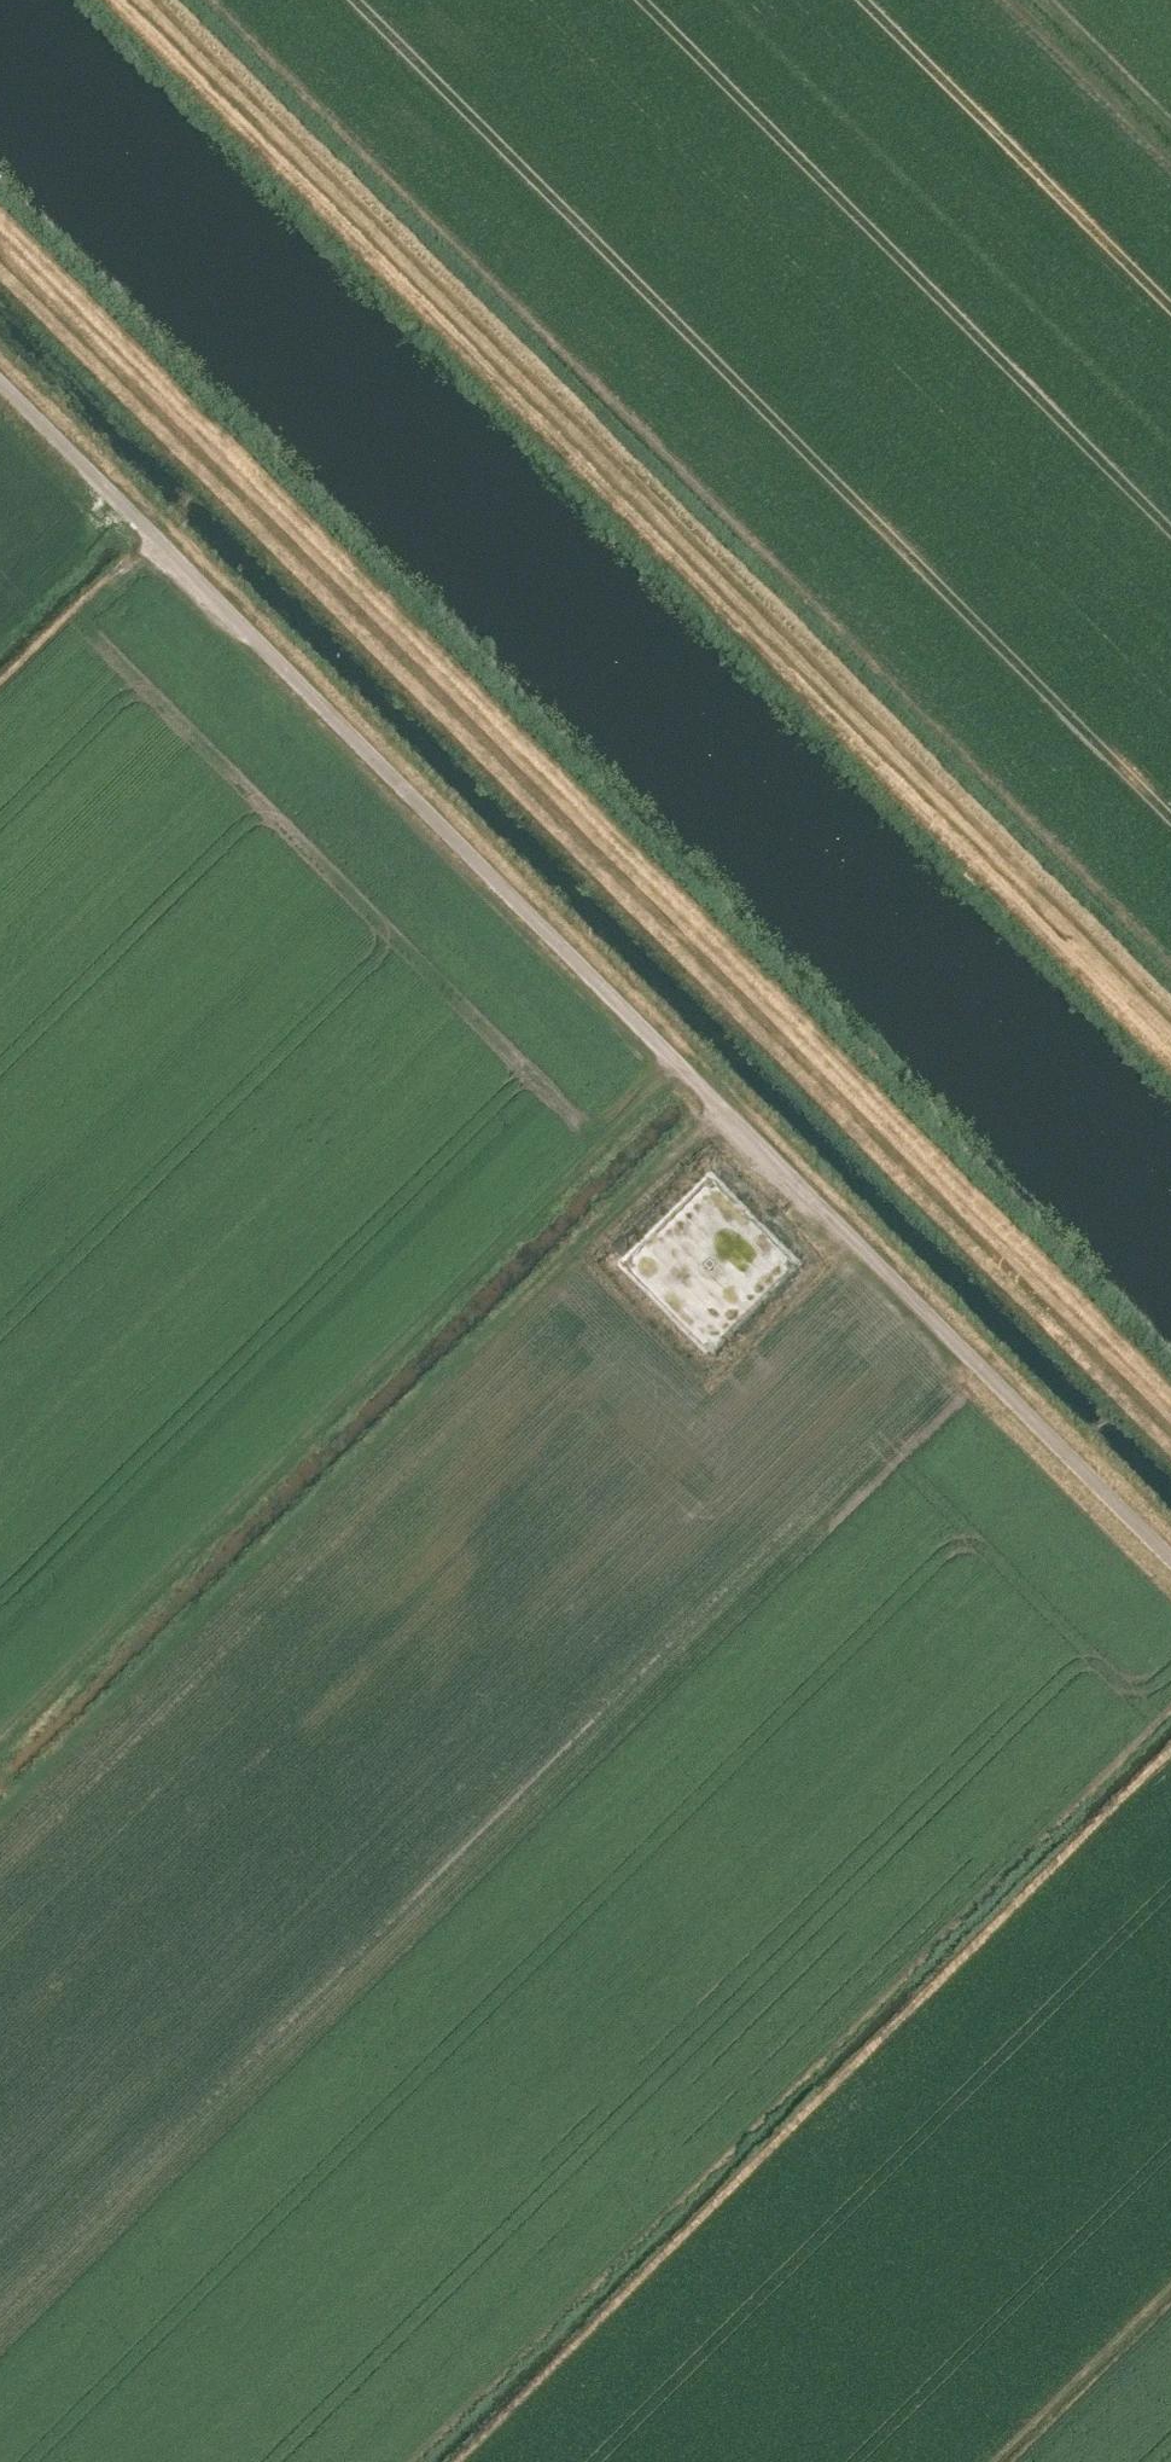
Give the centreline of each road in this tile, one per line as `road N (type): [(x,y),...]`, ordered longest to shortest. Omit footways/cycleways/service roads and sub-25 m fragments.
road 1 (unclassified): [(1170,1554),(0,383)]

